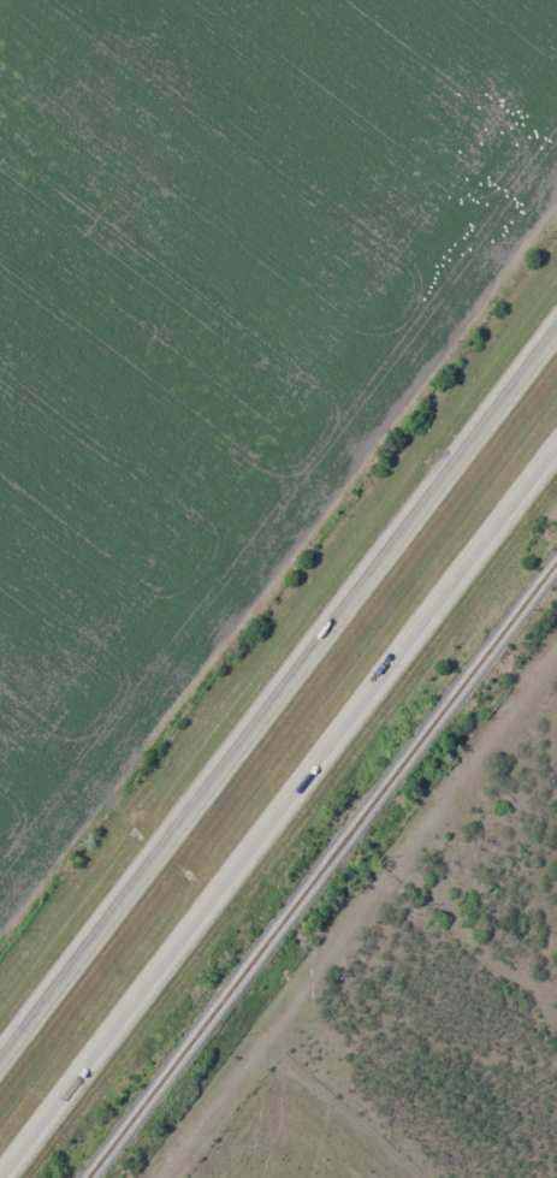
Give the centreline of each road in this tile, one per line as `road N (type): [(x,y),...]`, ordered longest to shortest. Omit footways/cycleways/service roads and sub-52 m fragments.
road 1 (trunk): [(556,324),(0,1056)]
road 2 (trunk): [(9,1177),(556,466)]
road 3 (track): [(180,1177),(556,681)]

